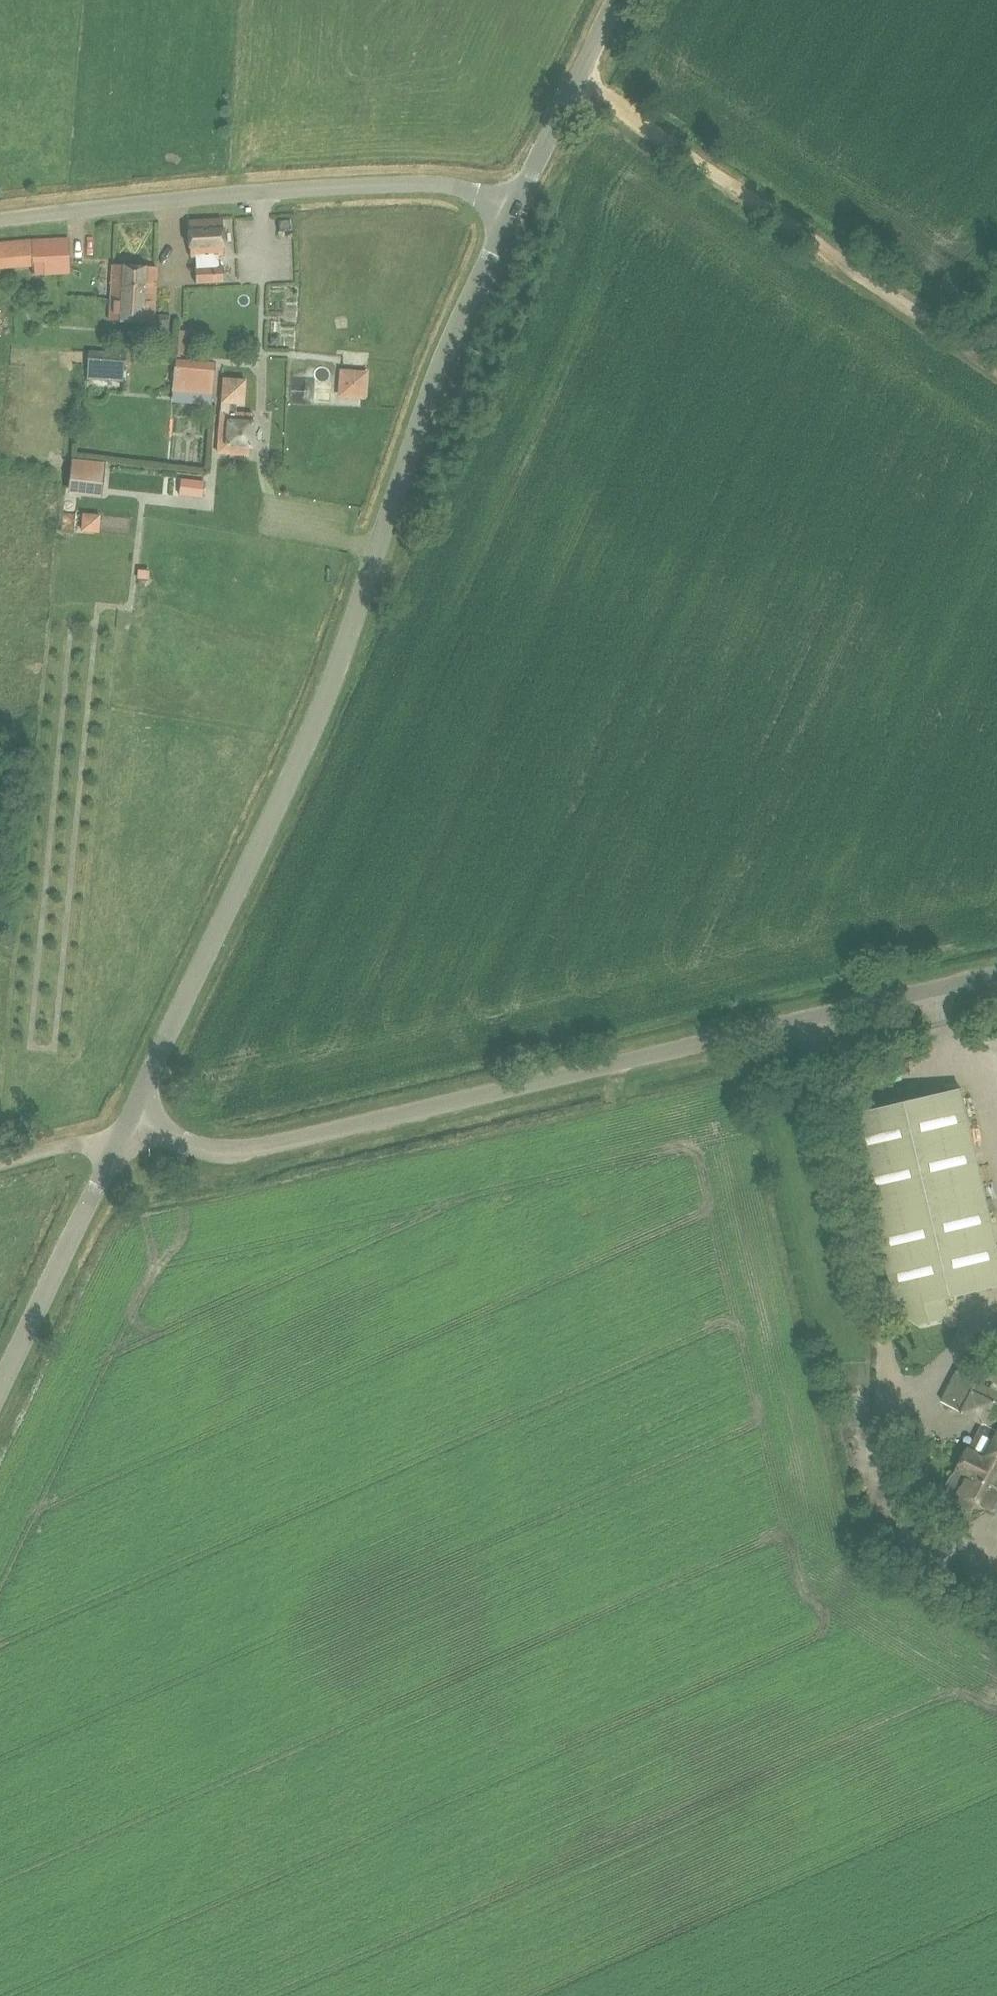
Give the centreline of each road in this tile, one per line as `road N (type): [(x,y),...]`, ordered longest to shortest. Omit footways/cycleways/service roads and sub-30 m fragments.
road 1 (unclassified): [(129,1122),(330,693),(443,358),(509,211)]
road 2 (unclassified): [(129,1122),(214,1155),(247,1153),(996,977)]
road 3 (unclassified): [(0,221),(420,185),(449,186),(509,211)]
road 4 (track): [(575,83),(996,374)]
road 5 (unclassified): [(0,1392),(129,1122)]
road 6 (unclassified): [(509,211),(616,0)]
road 7 (track): [(121,1138),(0,1165)]

